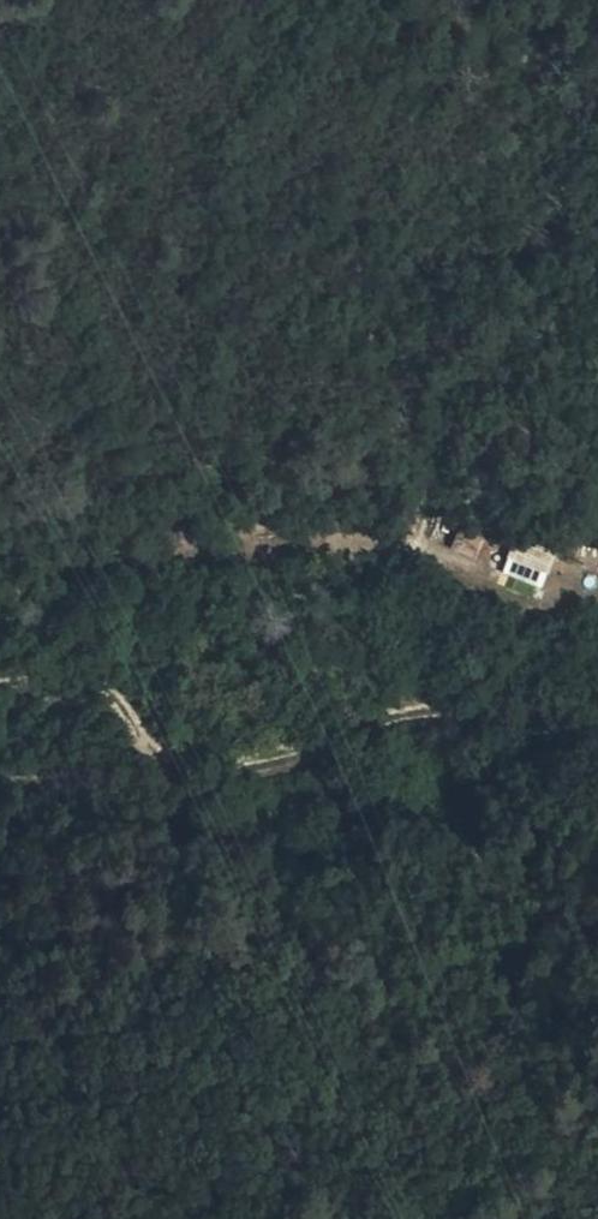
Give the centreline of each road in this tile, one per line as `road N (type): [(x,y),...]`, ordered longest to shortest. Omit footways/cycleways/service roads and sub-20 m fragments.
road 1 (track): [(0,682),(192,751),(454,710),(597,722)]

